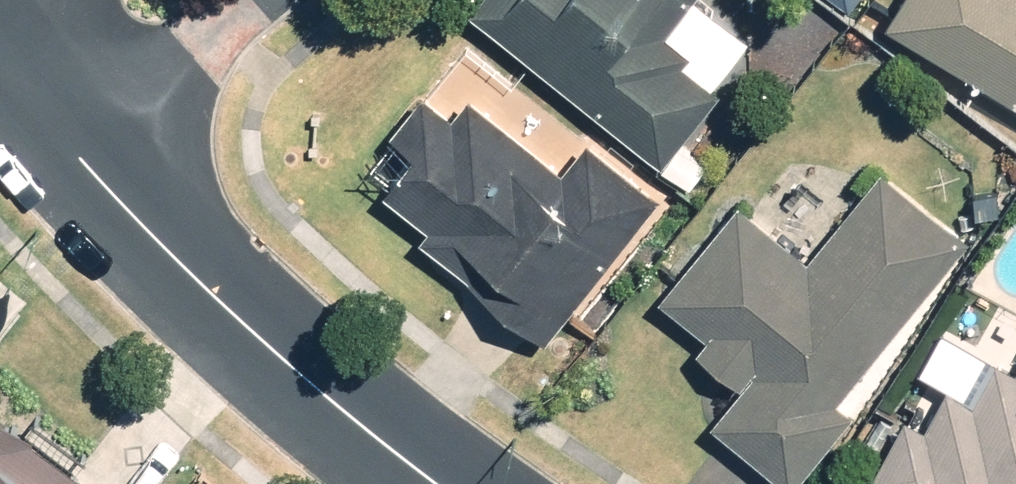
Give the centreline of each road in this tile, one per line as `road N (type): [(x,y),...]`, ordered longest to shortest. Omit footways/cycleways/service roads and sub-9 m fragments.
road 1 (residential): [(450,483),(313,383),(78,154)]
road 2 (residential): [(233,0),(78,154)]
road 3 (residential): [(78,154),(0,51)]

